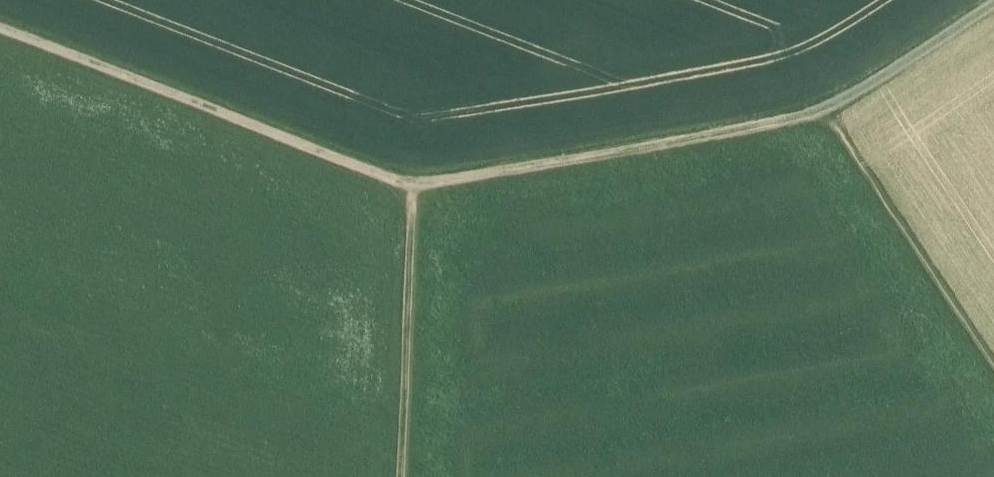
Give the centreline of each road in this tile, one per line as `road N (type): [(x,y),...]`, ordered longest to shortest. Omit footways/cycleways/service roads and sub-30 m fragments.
road 1 (track): [(993,8),(829,119),(417,191),(0,32)]
road 2 (track): [(829,119),(993,368)]
road 3 (track): [(399,476),(417,191)]

